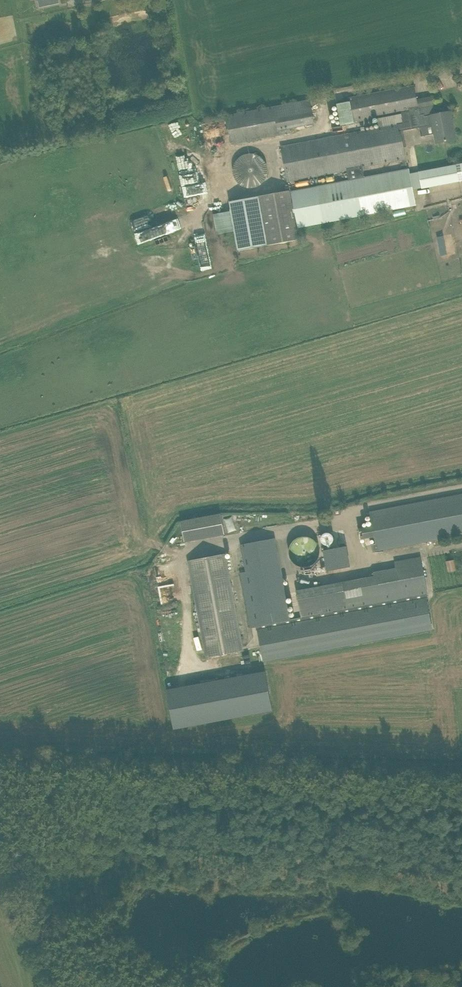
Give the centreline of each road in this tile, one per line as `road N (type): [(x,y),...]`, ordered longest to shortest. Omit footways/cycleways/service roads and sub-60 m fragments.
road 1 (track): [(0,763),(461,774)]

